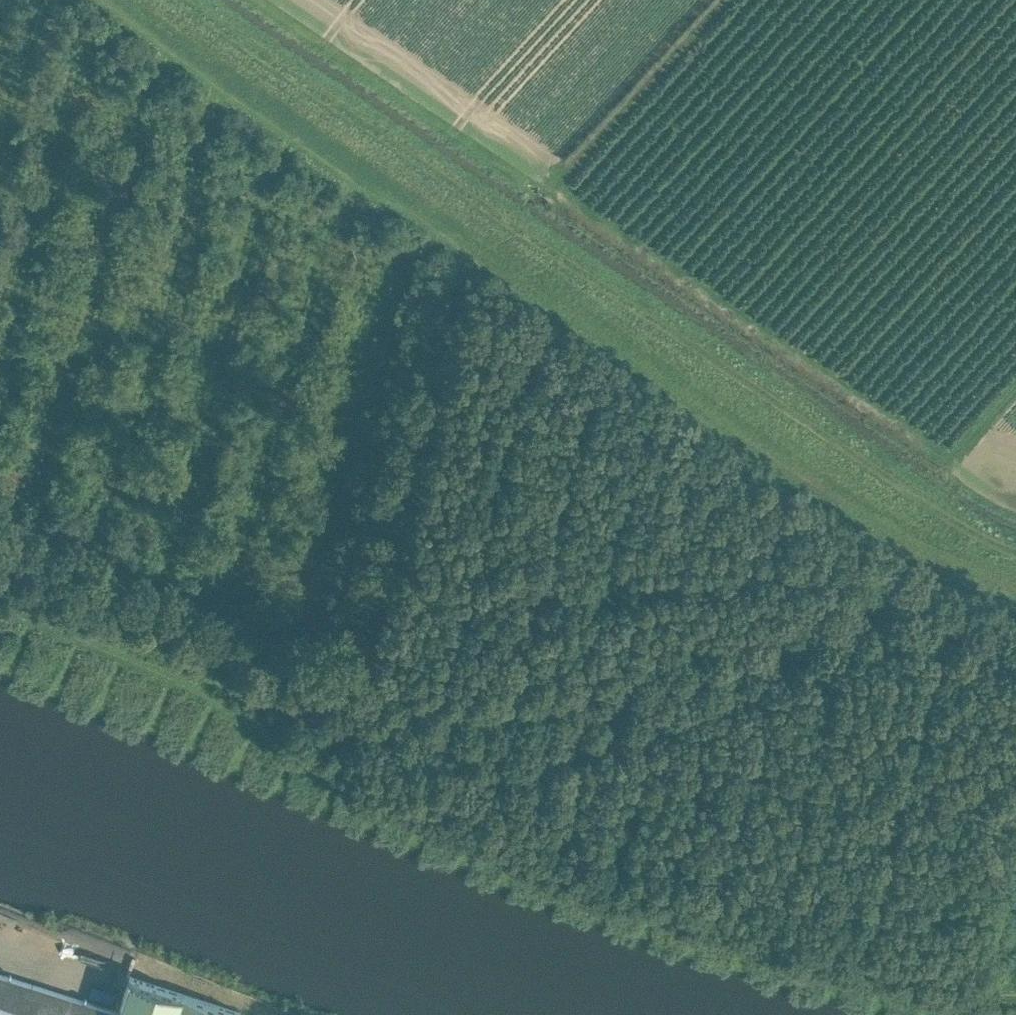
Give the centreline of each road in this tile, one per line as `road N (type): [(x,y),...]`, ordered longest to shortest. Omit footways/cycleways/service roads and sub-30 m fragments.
road 1 (track): [(727,0),(566,173),(564,195),(577,208)]

